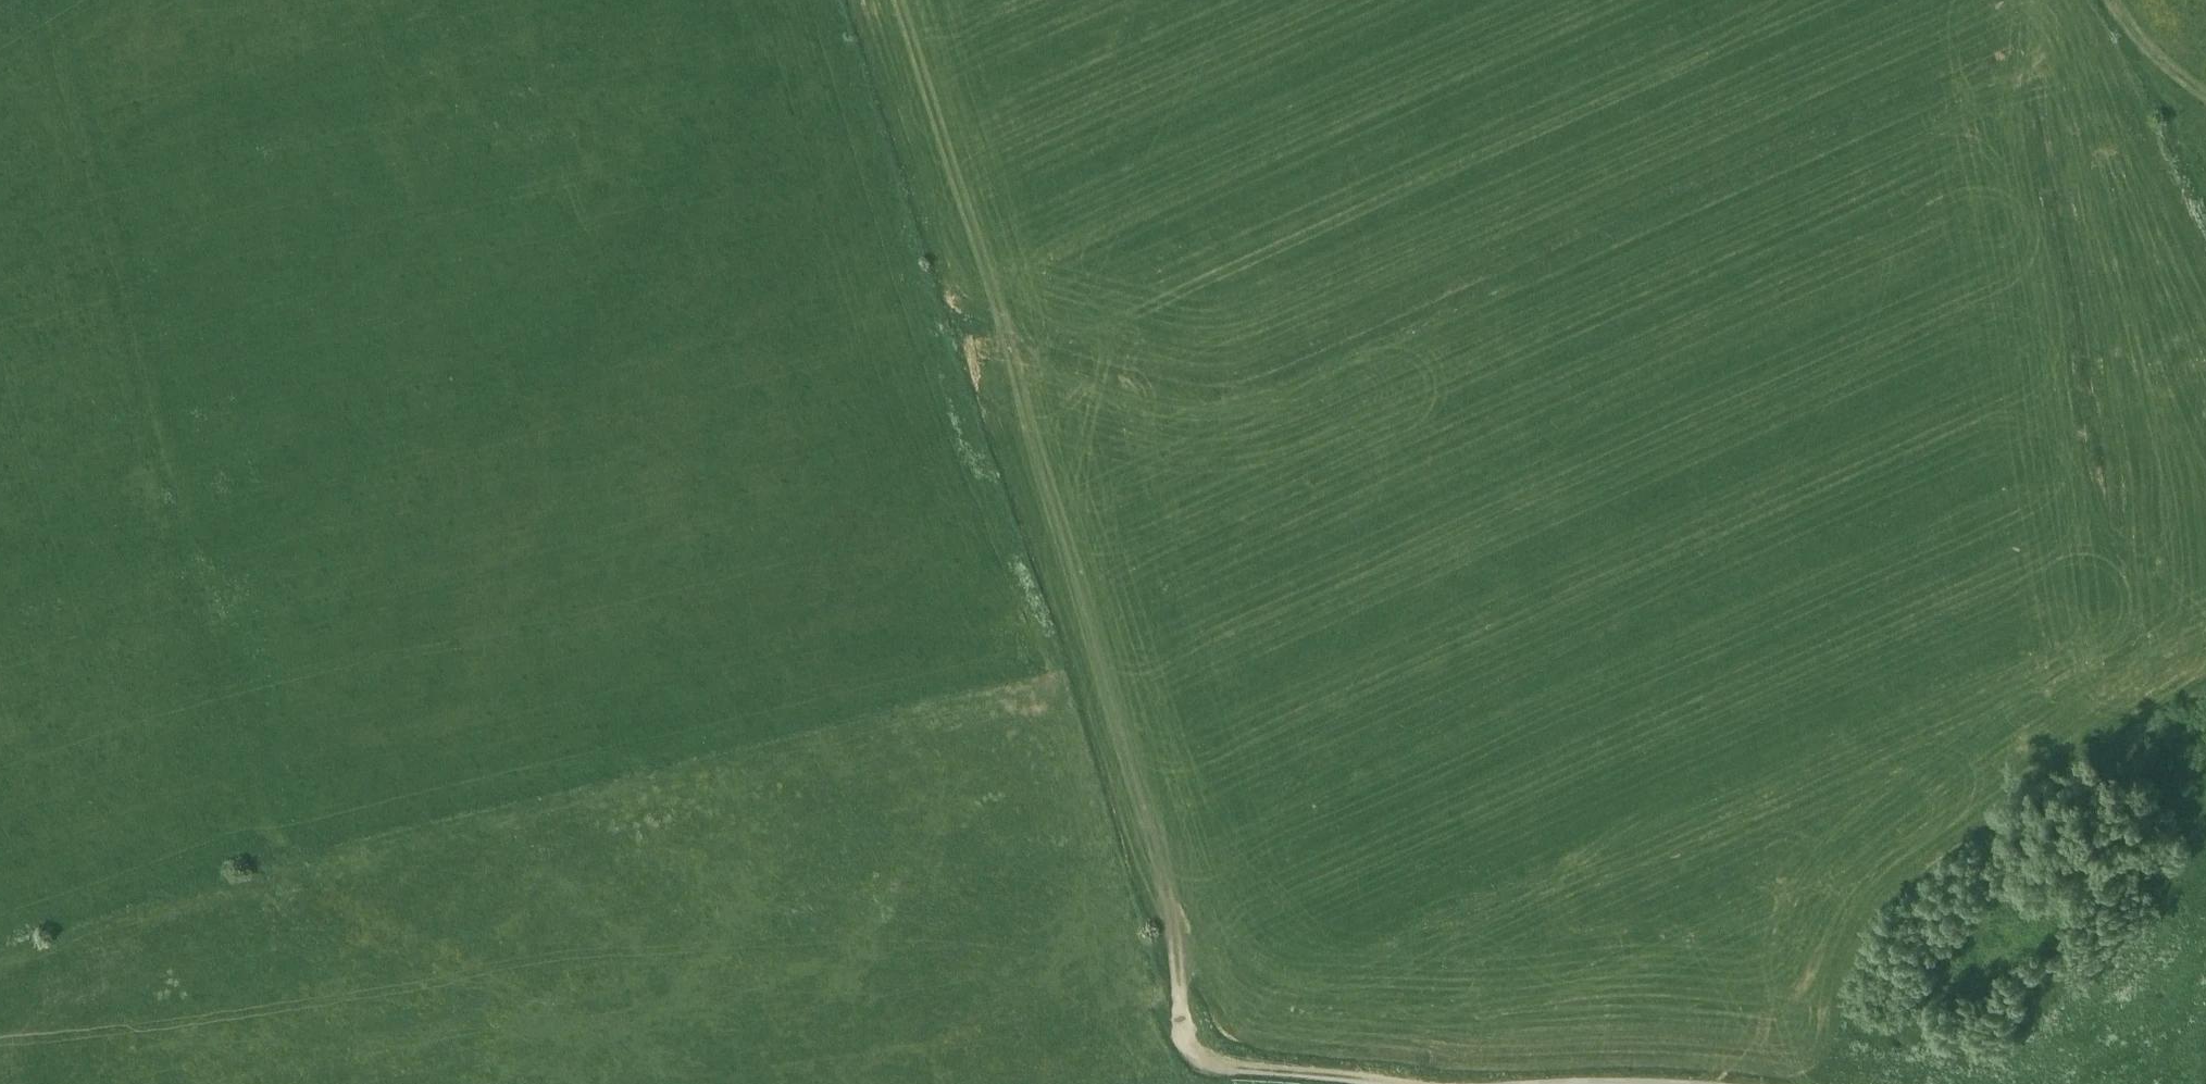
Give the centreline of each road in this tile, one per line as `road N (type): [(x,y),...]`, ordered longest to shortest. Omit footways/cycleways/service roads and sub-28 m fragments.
road 1 (unclassified): [(1518,1083),(1716,1083)]

